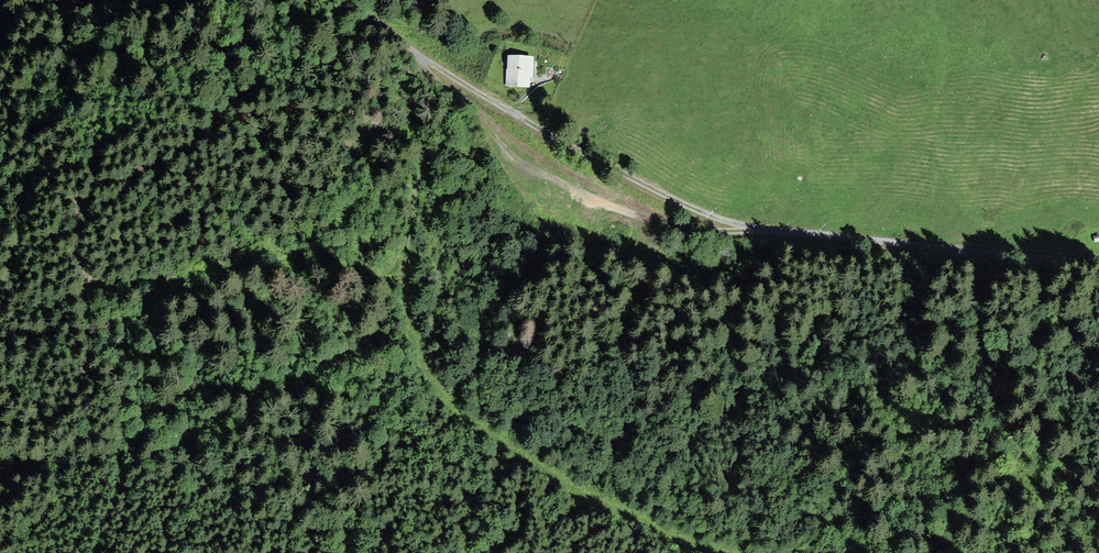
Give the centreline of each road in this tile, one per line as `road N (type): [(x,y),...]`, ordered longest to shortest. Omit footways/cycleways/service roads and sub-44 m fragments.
road 1 (track): [(337,0),(529,121),(729,224),(1098,260)]
road 2 (track): [(422,54),(423,67),(519,159),(600,203),(732,240),(748,227)]
road 3 (track): [(0,37),(50,11),(126,0)]

